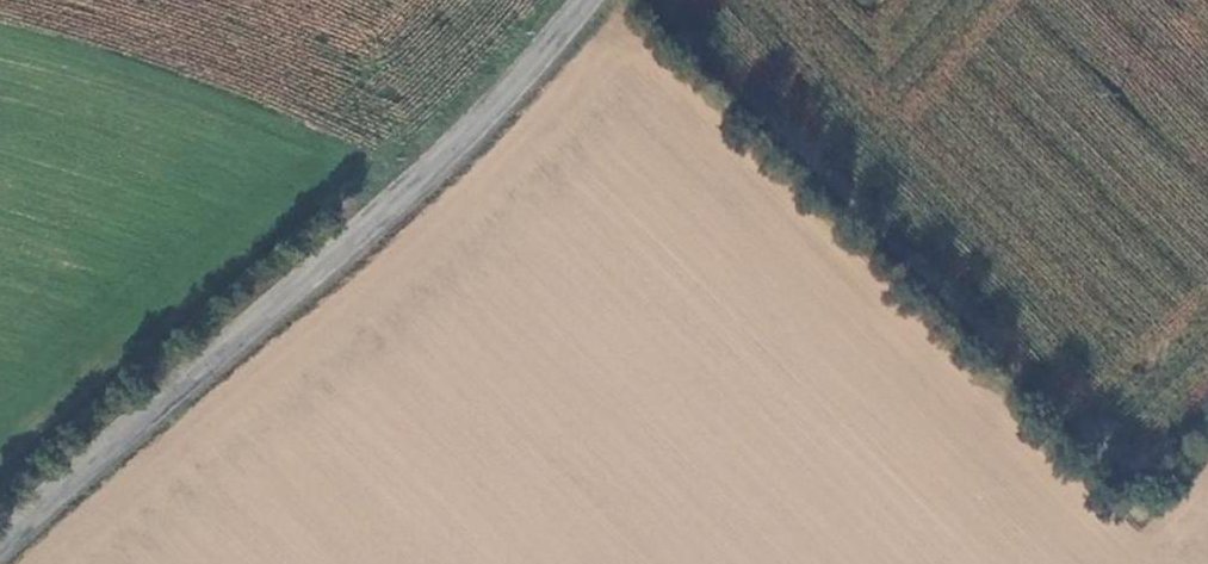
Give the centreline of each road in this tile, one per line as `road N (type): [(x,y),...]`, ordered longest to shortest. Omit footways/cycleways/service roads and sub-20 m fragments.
road 1 (unclassified): [(0,540),(502,89),(578,0)]

